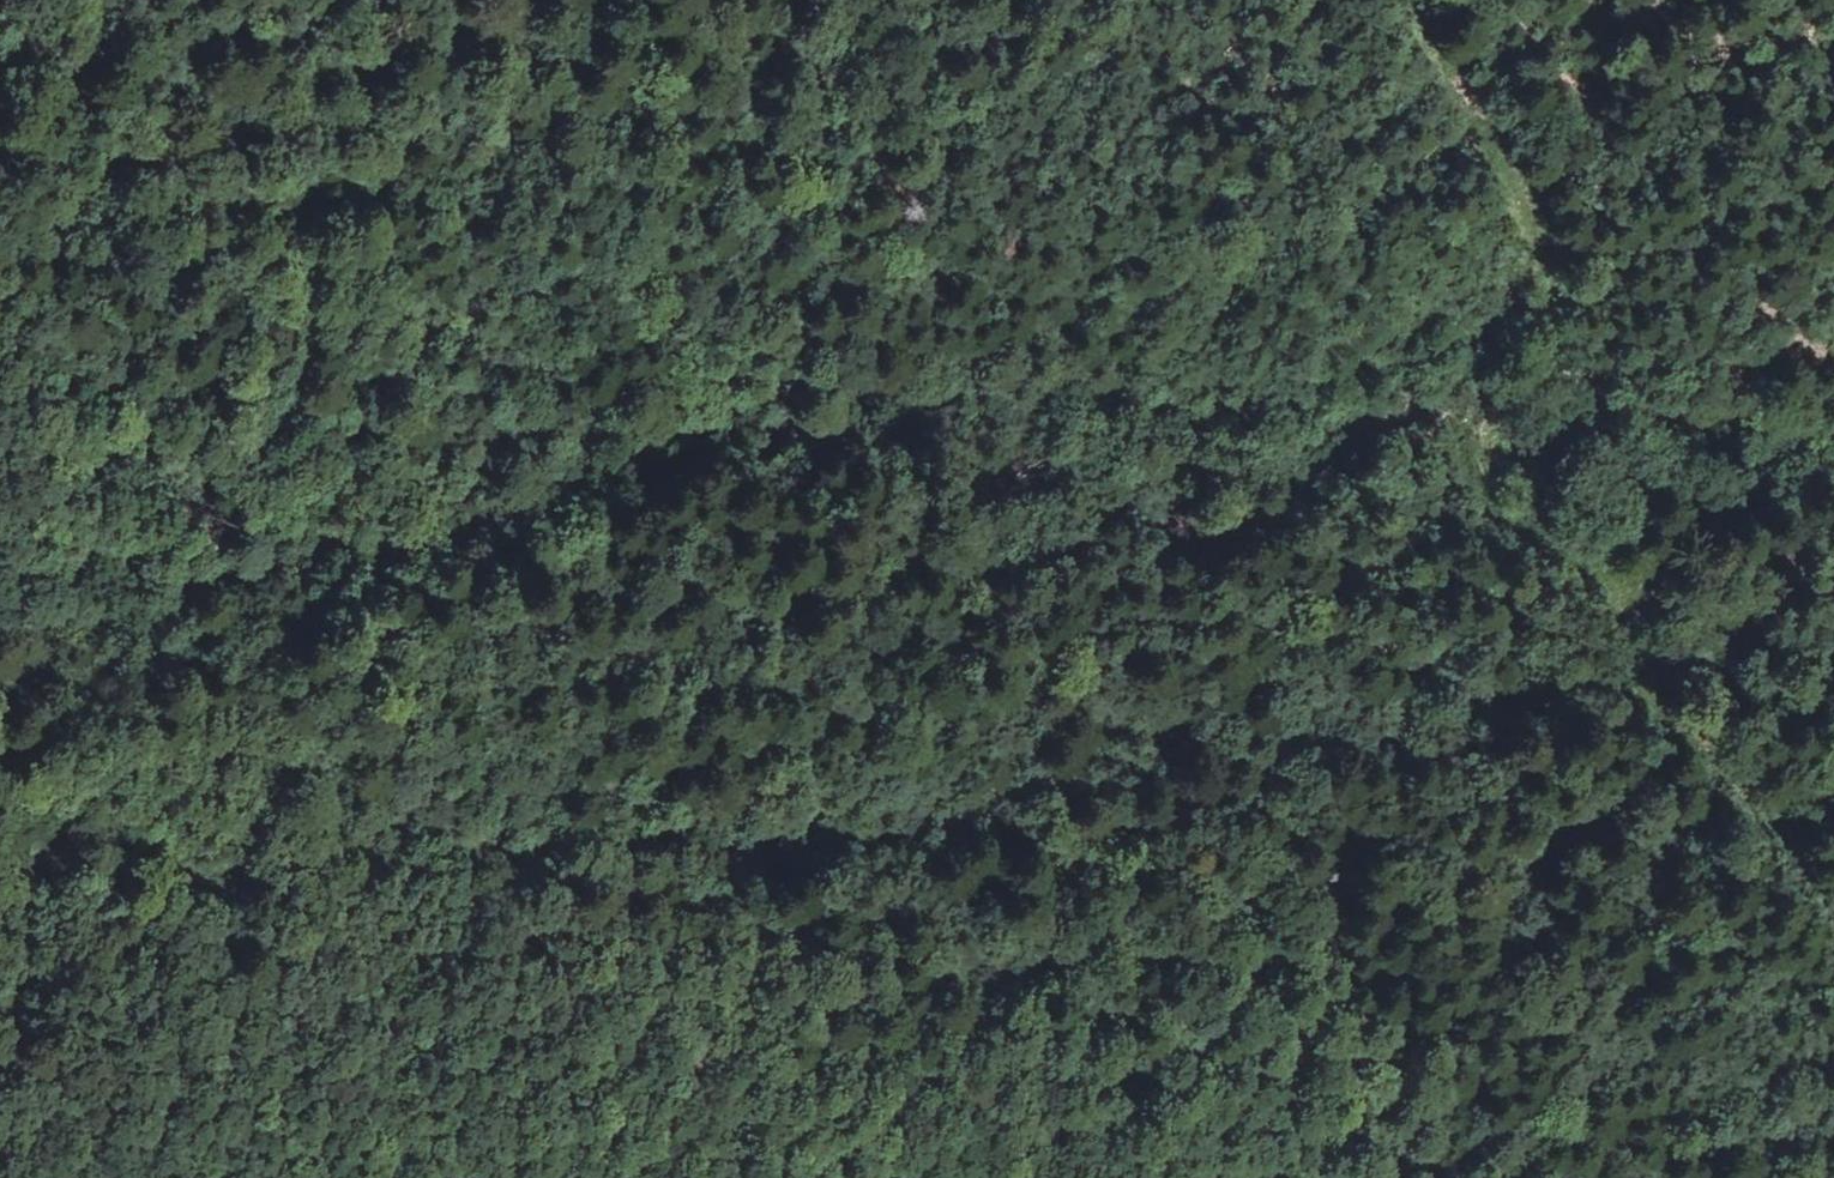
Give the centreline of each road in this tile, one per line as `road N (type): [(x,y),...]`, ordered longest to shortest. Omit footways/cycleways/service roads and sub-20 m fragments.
road 1 (track): [(1403,0),(1519,202),(1526,243),(1471,374),(1461,451),(1507,520),(1569,561),(1620,620),(1833,920)]

